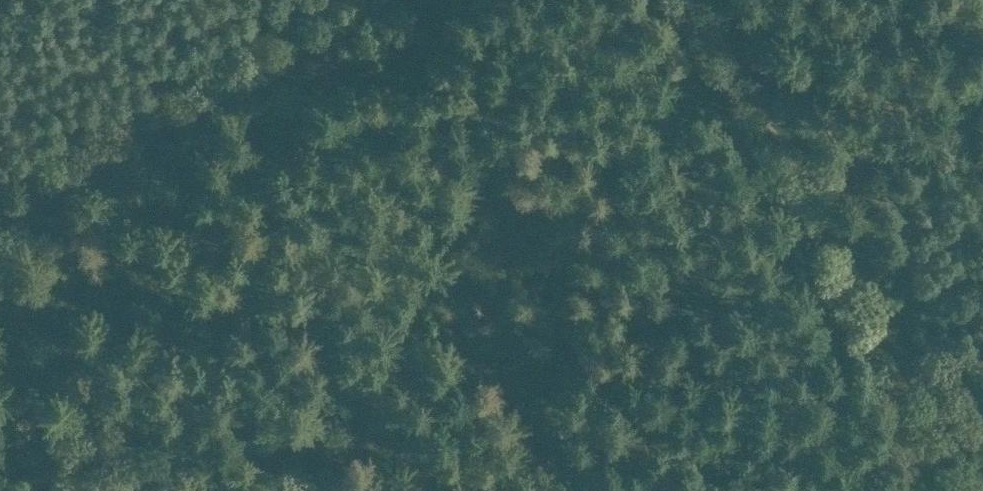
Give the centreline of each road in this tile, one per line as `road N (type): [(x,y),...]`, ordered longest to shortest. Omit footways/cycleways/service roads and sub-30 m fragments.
road 1 (track): [(982,487),(824,184),(711,0)]

